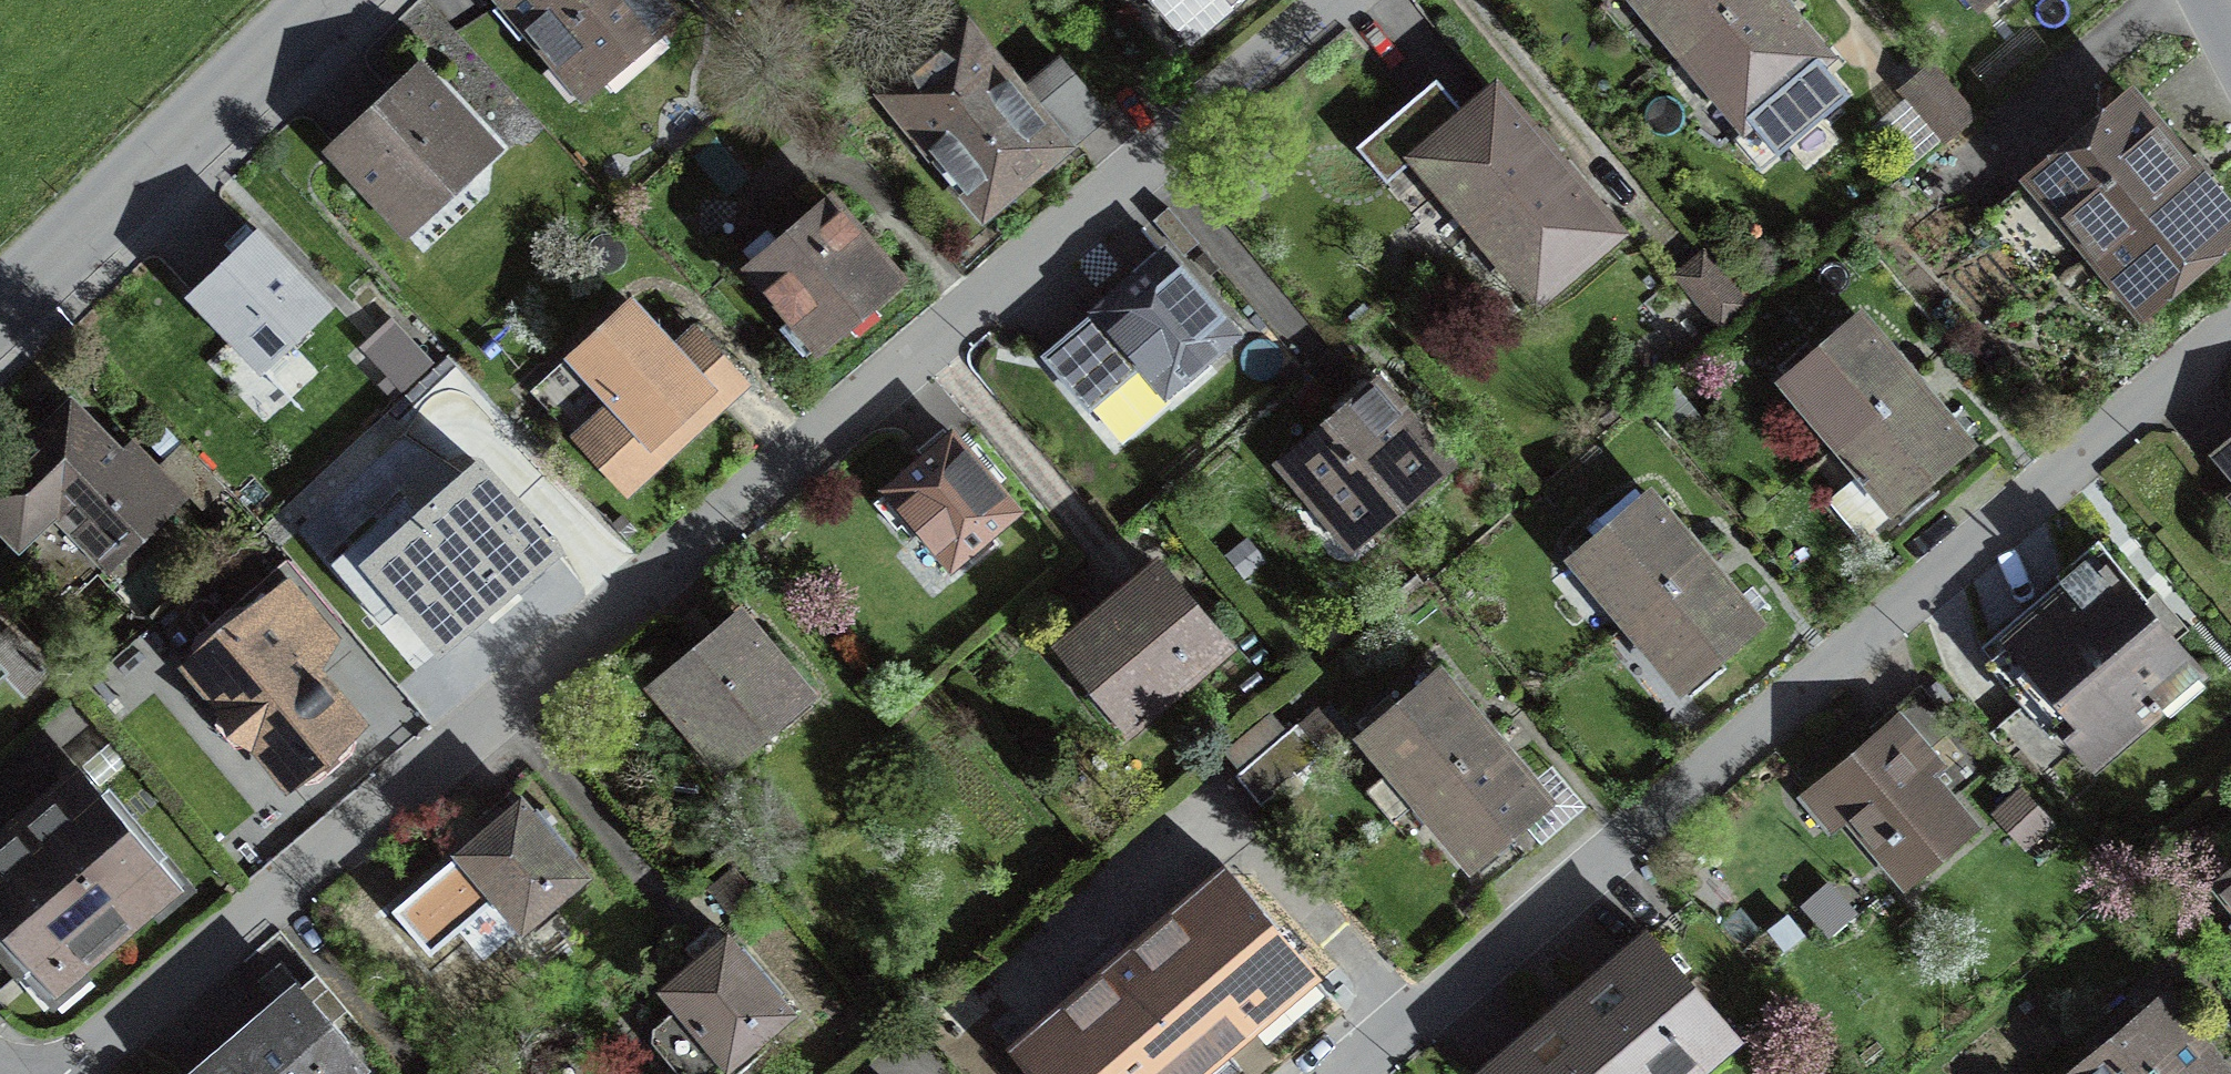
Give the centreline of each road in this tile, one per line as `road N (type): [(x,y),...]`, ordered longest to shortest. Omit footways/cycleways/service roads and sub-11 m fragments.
road 1 (residential): [(1341,0),(278,902),(63,1073)]
road 2 (residential): [(1356,1073),(2230,335)]
road 3 (unclassified): [(338,0),(0,314)]

